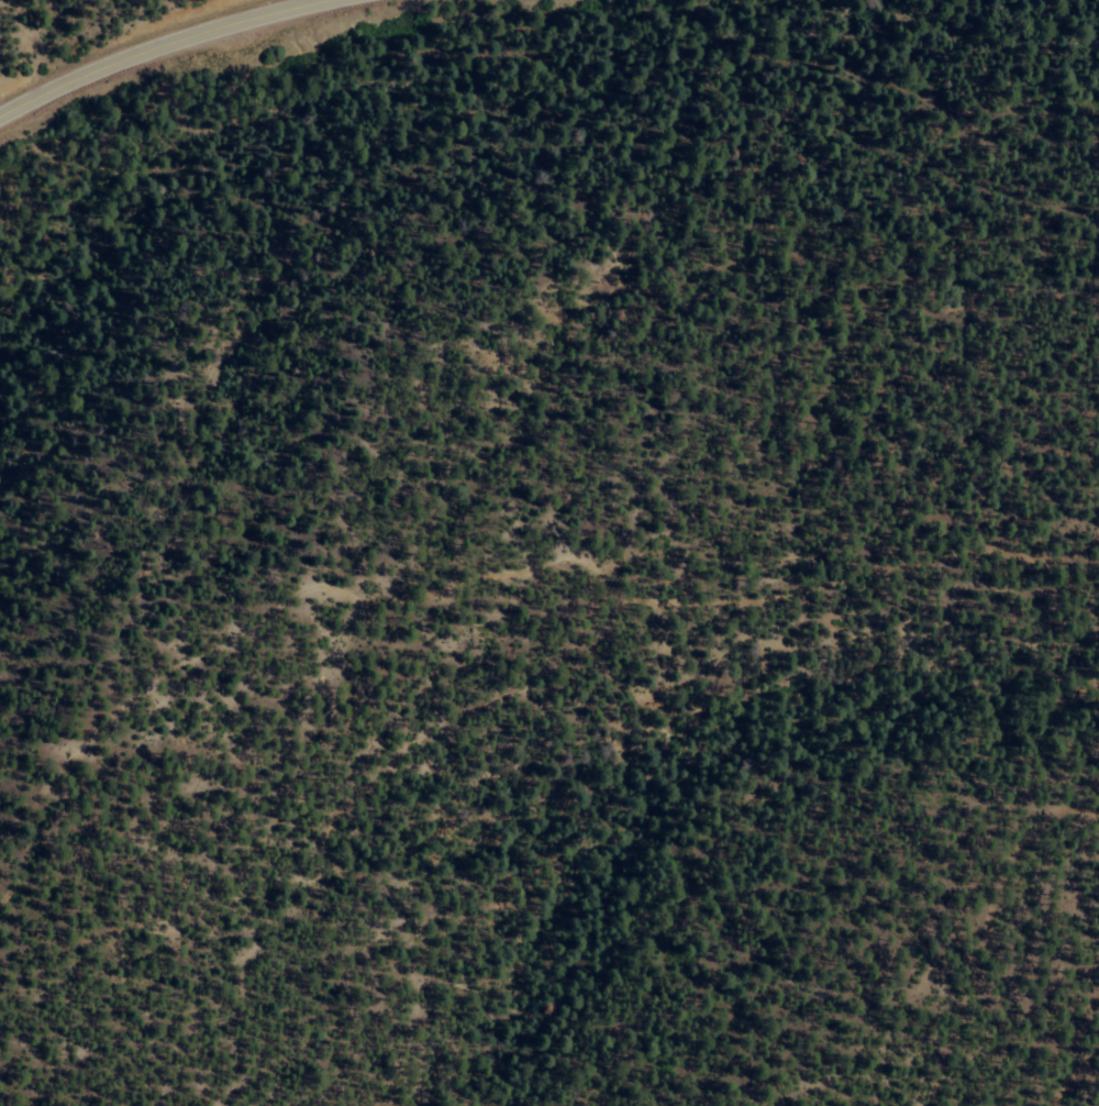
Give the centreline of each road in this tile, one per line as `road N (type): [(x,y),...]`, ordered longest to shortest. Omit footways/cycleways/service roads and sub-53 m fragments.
road 1 (primary): [(0,116),(166,26),(317,0)]

